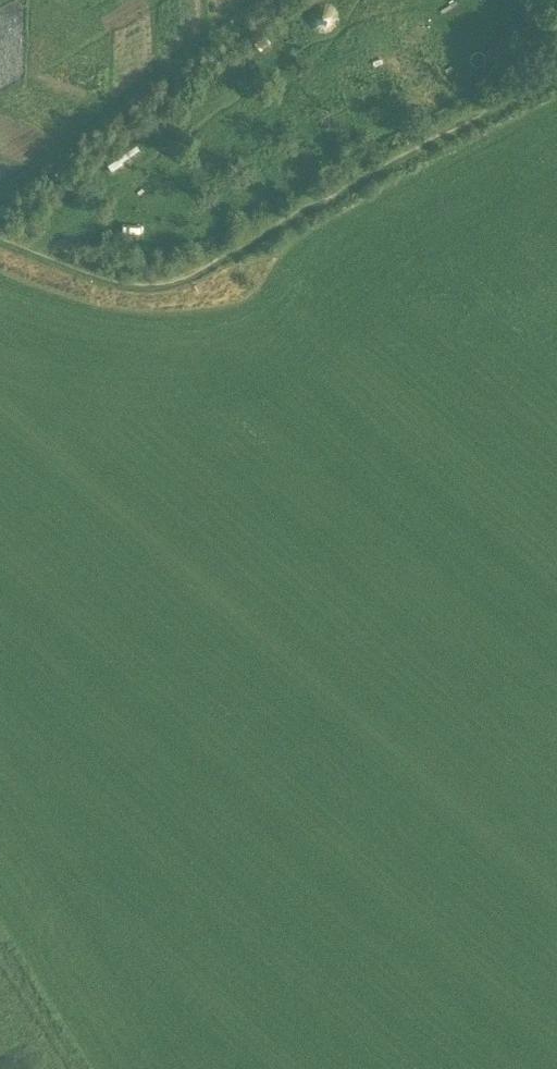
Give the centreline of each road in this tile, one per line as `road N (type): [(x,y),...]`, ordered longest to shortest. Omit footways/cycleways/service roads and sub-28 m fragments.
road 1 (track): [(0,242),(113,284),(167,285),(556,74)]

